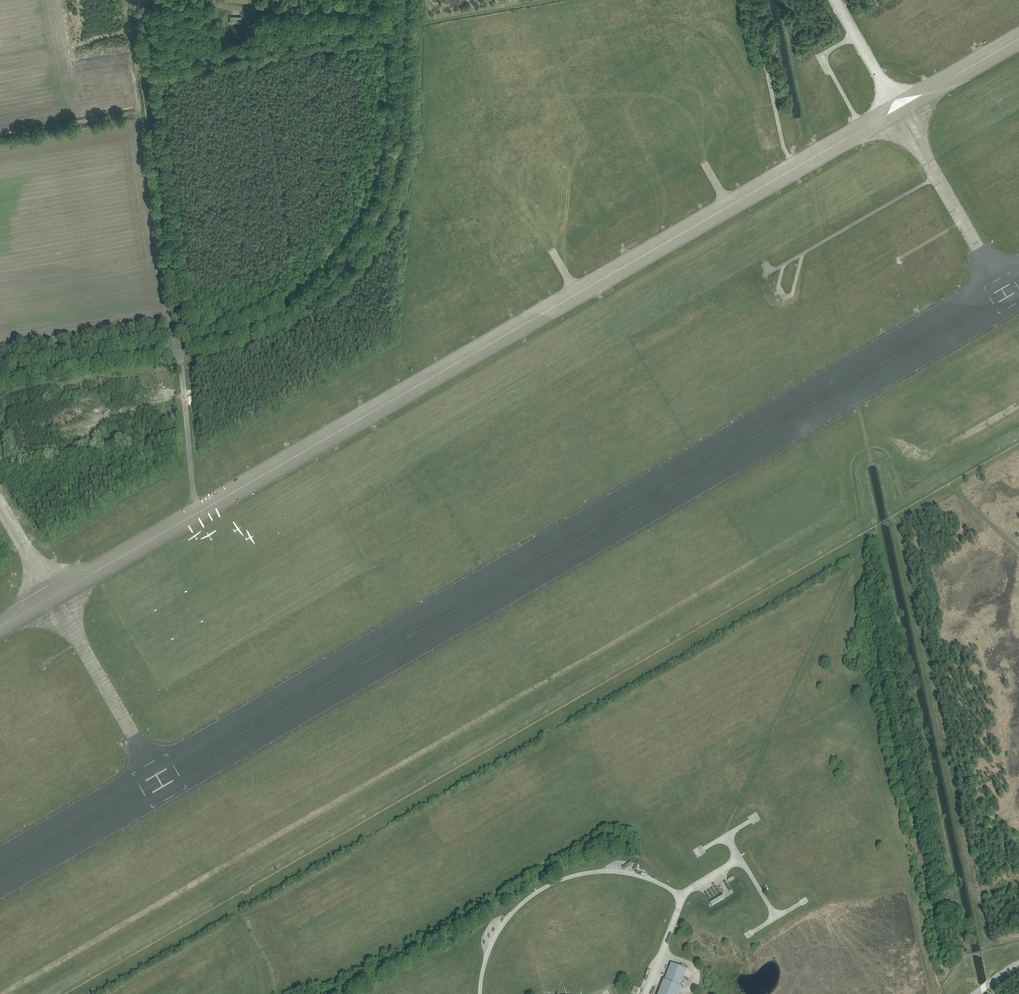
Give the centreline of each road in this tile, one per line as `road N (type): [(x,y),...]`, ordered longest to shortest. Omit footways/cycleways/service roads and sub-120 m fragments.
road 1 (unclassified): [(0,377),(240,333),(318,289),(362,239),(393,179),(404,0)]
road 2 (unclassified): [(646,993),(684,897),(740,859),(726,835)]
road 3 (track): [(140,111),(0,134)]

